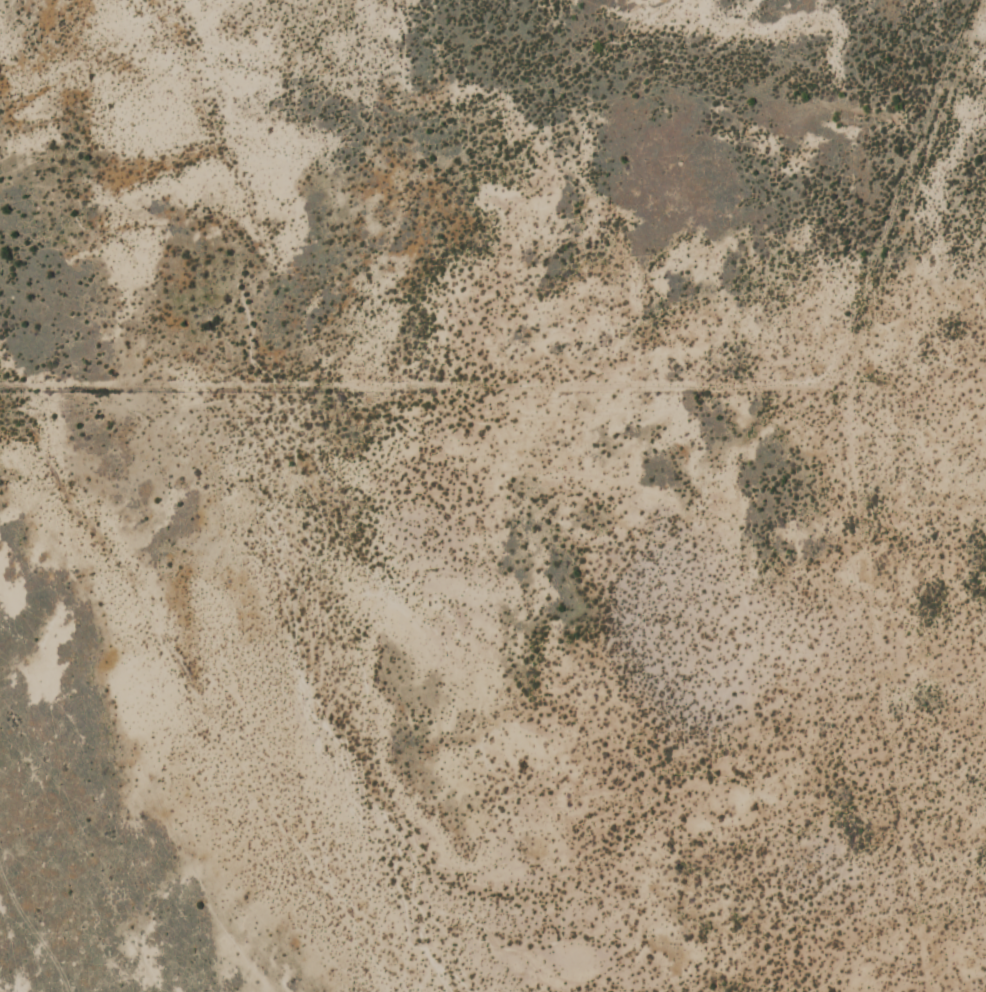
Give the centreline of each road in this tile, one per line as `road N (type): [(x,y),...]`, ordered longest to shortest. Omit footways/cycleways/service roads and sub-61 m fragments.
road 1 (track): [(0,421),(53,430),(203,374),(353,244),(576,0)]

